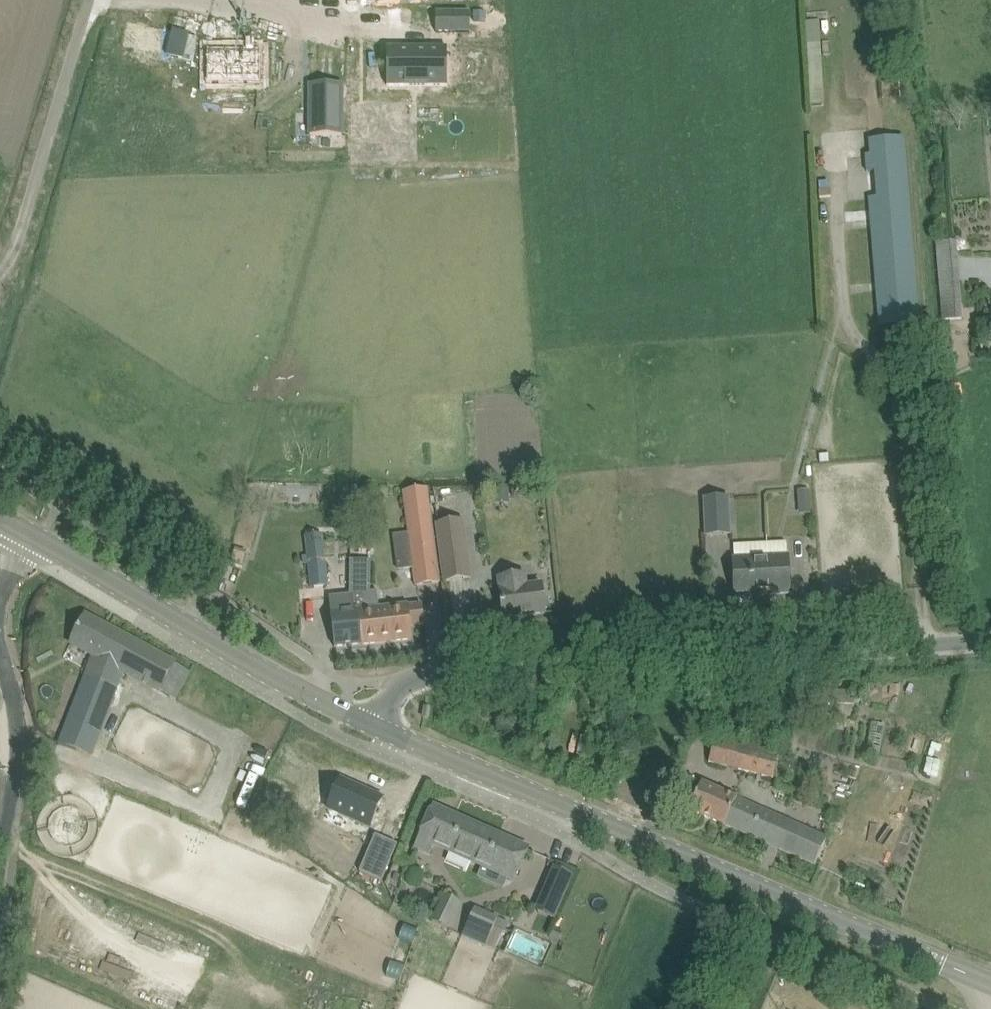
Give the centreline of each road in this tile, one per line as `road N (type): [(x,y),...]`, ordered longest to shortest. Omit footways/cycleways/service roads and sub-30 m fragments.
road 1 (tertiary): [(990,985),(373,724)]
road 2 (unclassified): [(990,645),(407,683)]
road 3 (tertiary): [(373,724),(288,686),(35,536)]
road 4 (unclassified): [(0,271),(91,0)]
road 5 (unclassified): [(0,886),(17,762),(0,642)]

